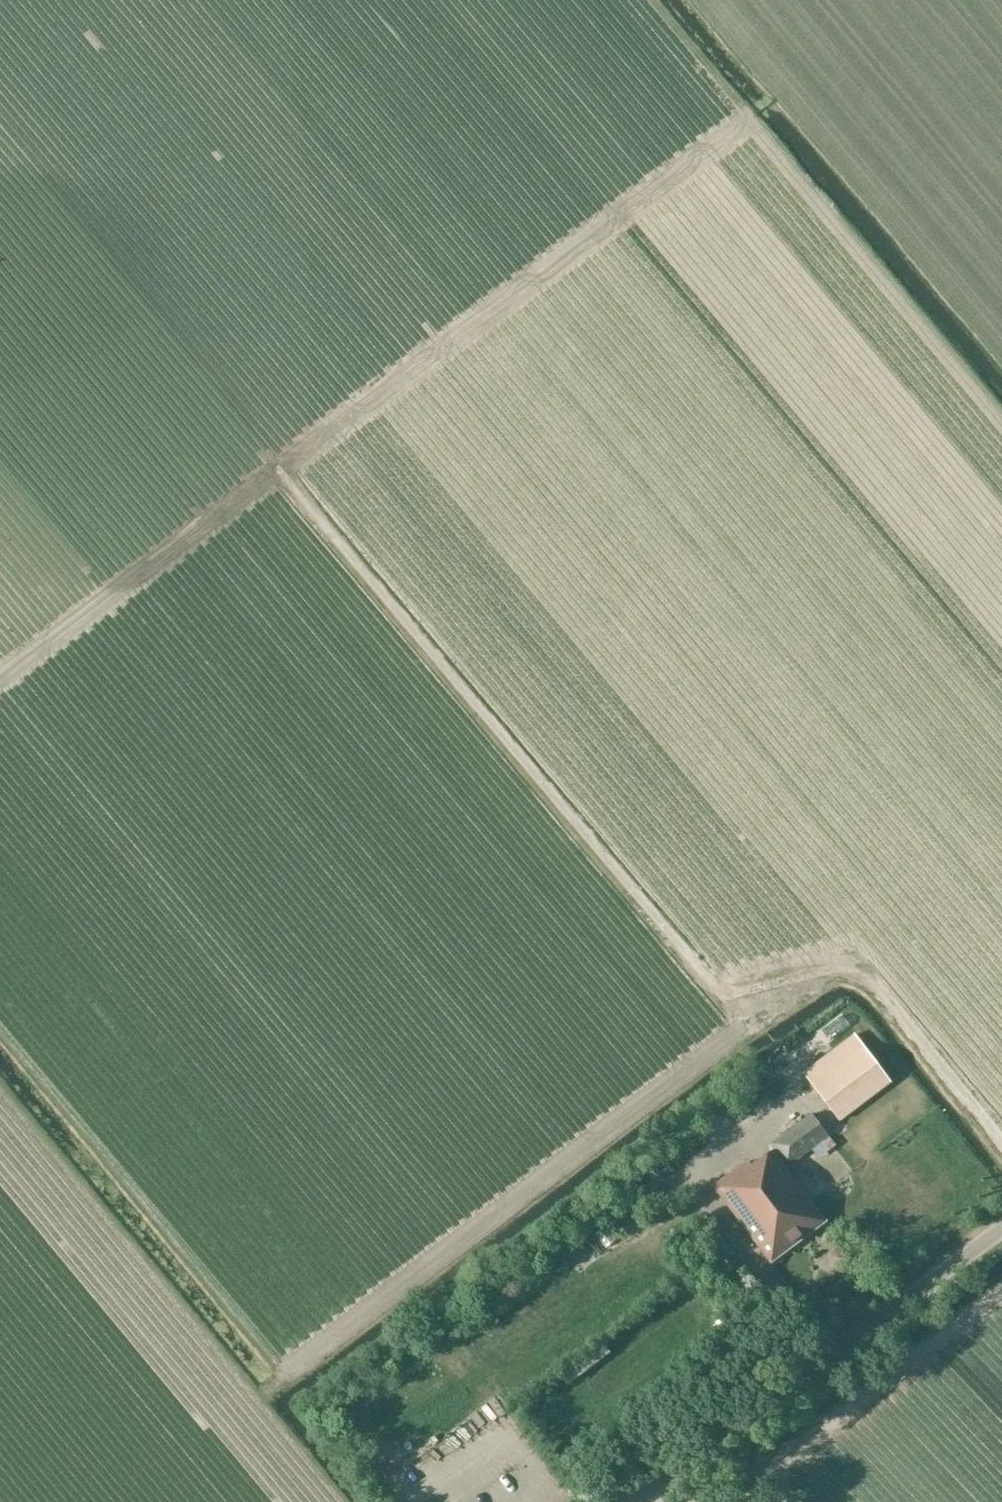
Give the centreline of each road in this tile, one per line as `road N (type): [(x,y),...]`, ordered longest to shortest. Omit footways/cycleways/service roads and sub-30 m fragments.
road 1 (track): [(1001,1143),(881,989),(856,971),(718,988),(282,475)]
road 2 (unclassified): [(634,1501),(1001,1230)]

